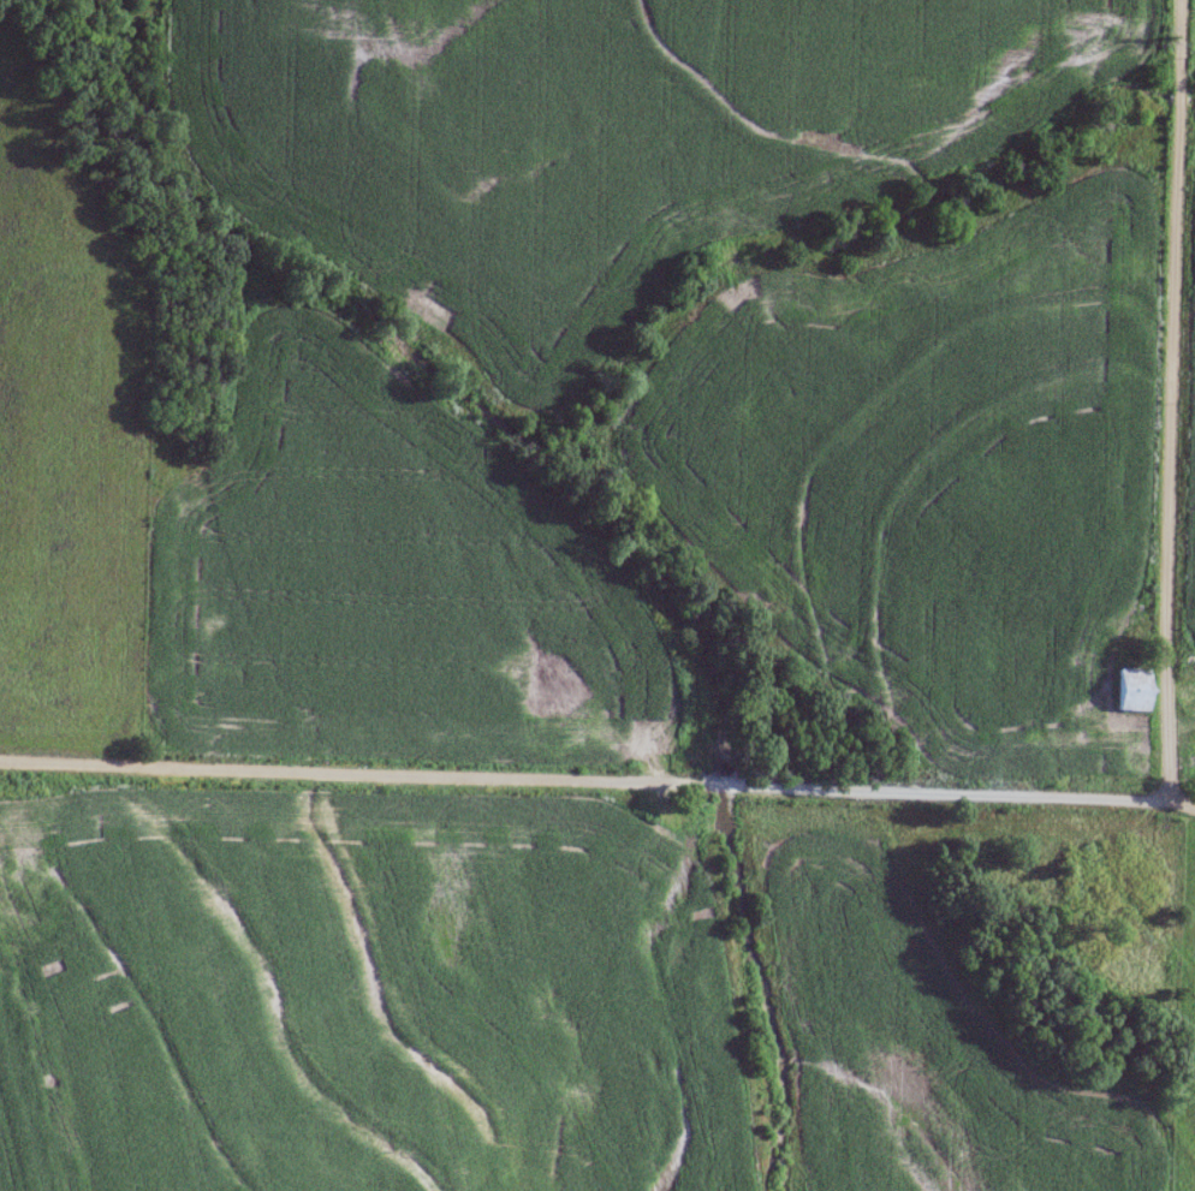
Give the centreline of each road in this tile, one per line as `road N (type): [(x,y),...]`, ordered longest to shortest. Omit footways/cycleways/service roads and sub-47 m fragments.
road 1 (residential): [(1194,812),(1054,798),(0,765)]
road 2 (residential): [(1166,809),(1181,0)]

